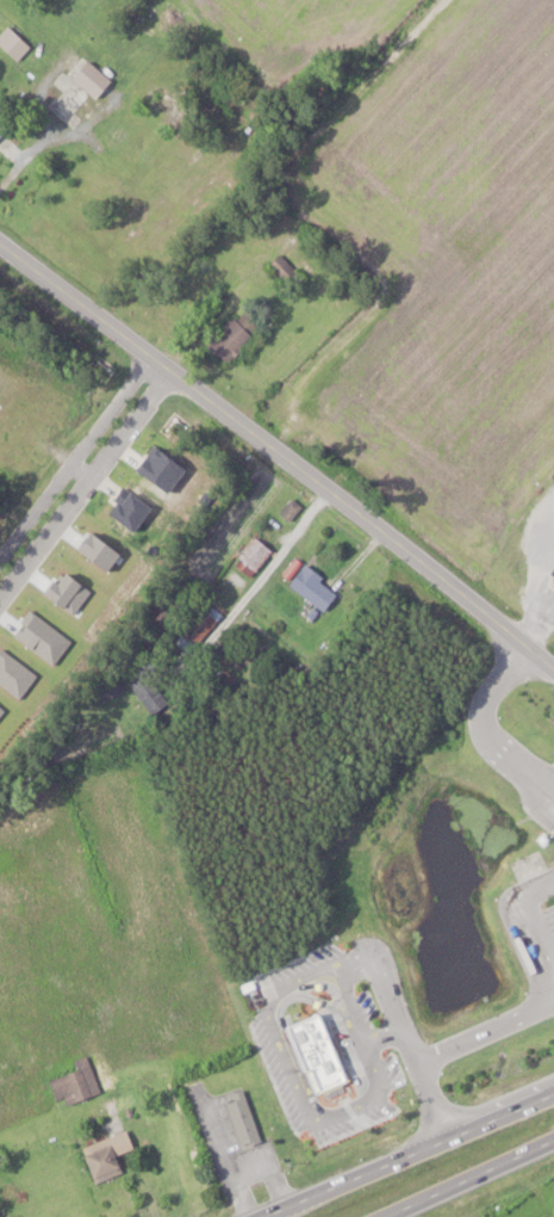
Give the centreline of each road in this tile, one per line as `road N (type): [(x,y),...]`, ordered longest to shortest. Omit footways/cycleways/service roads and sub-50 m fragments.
road 1 (secondary): [(553,668),(0,241)]
road 2 (trunk): [(553,1093),(278,1216)]
road 3 (residential): [(0,576),(164,364)]
road 4 (trunk): [(390,1216),(553,1142)]

